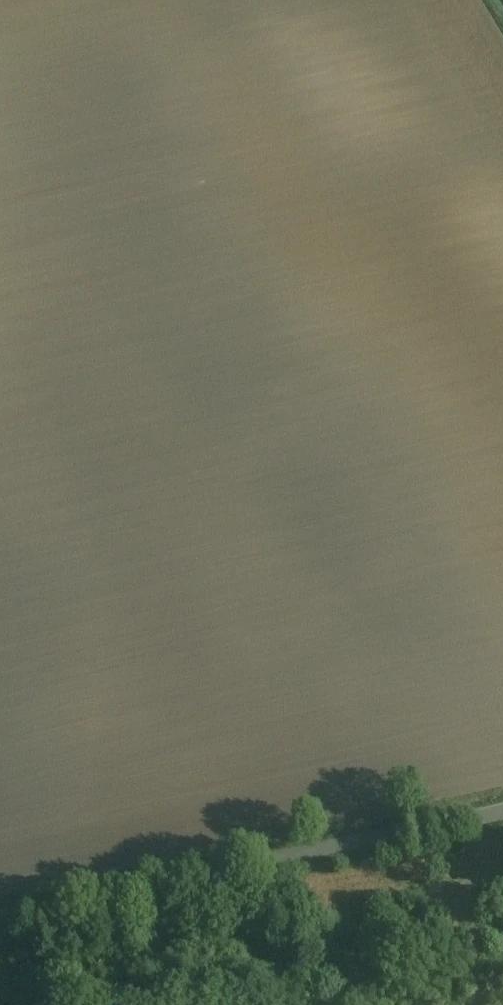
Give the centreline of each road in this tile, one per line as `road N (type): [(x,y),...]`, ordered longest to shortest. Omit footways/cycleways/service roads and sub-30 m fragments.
road 1 (unclassified): [(502,805),(0,914)]

